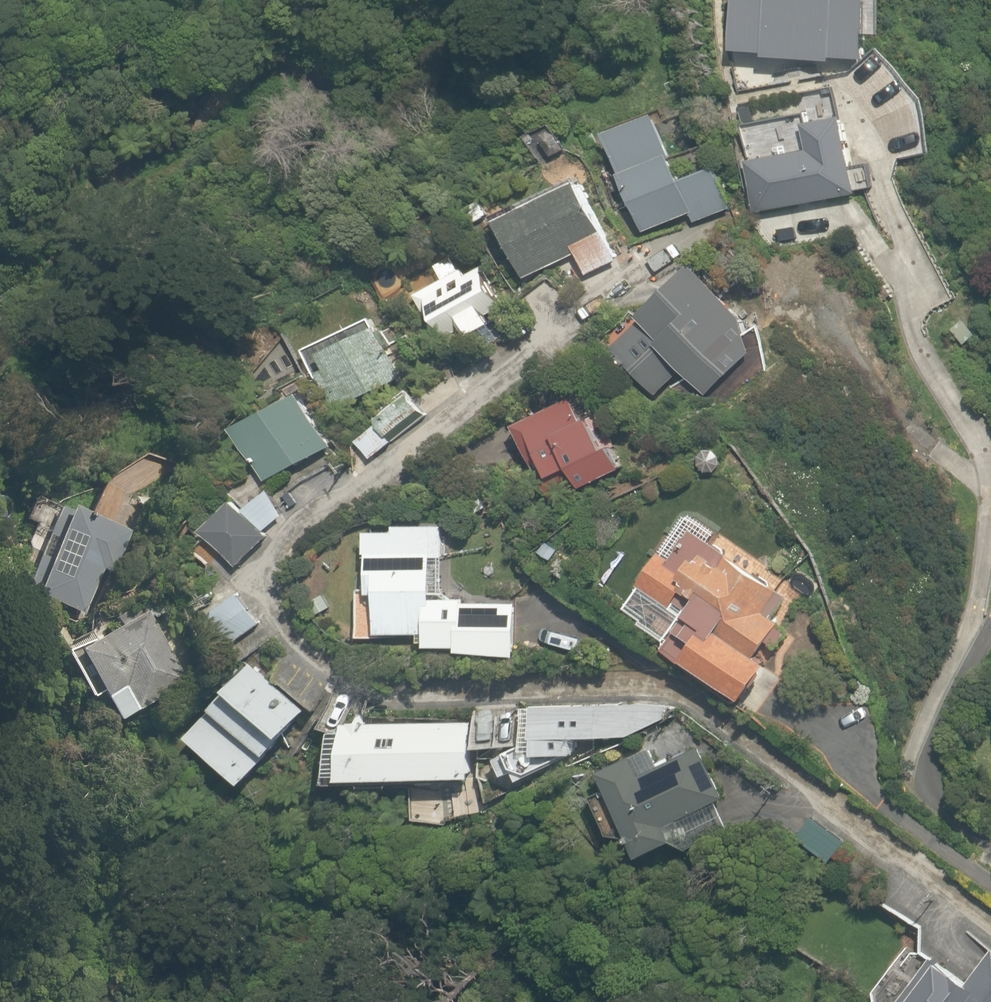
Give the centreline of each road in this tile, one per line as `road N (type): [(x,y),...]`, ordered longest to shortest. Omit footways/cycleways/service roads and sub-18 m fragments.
road 1 (residential): [(990,920),(688,690),(660,684),(395,700),(369,691),(292,635),(270,601),(270,573),(290,537),(644,269)]
road 2 (residential): [(990,842),(925,786),(930,732),(990,624)]

